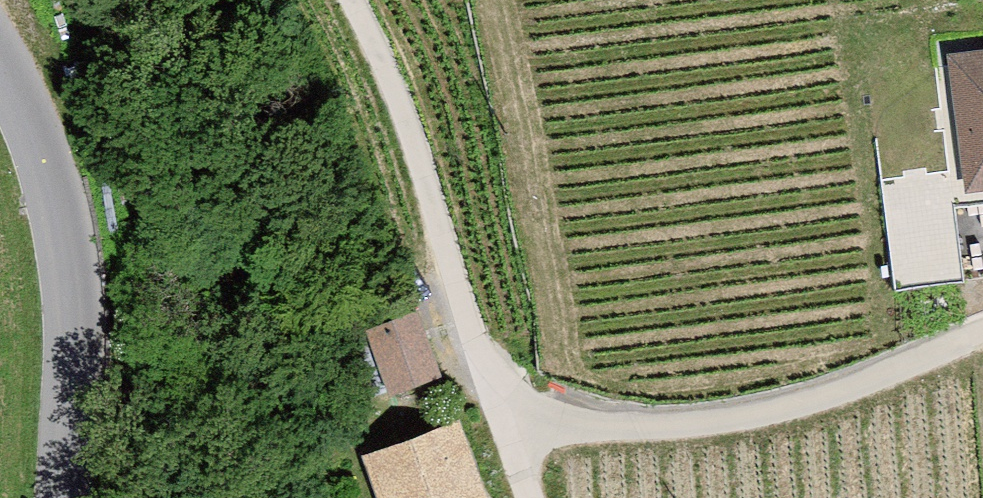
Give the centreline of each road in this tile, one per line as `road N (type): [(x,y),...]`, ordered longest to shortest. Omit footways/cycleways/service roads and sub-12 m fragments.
road 1 (track): [(350,0),(398,100),(499,417),(534,497)]
road 2 (track): [(982,330),(792,402),(659,422),(499,417)]
road 3 (tertiary): [(62,497),(69,301),(61,234),(43,160),(0,66)]

